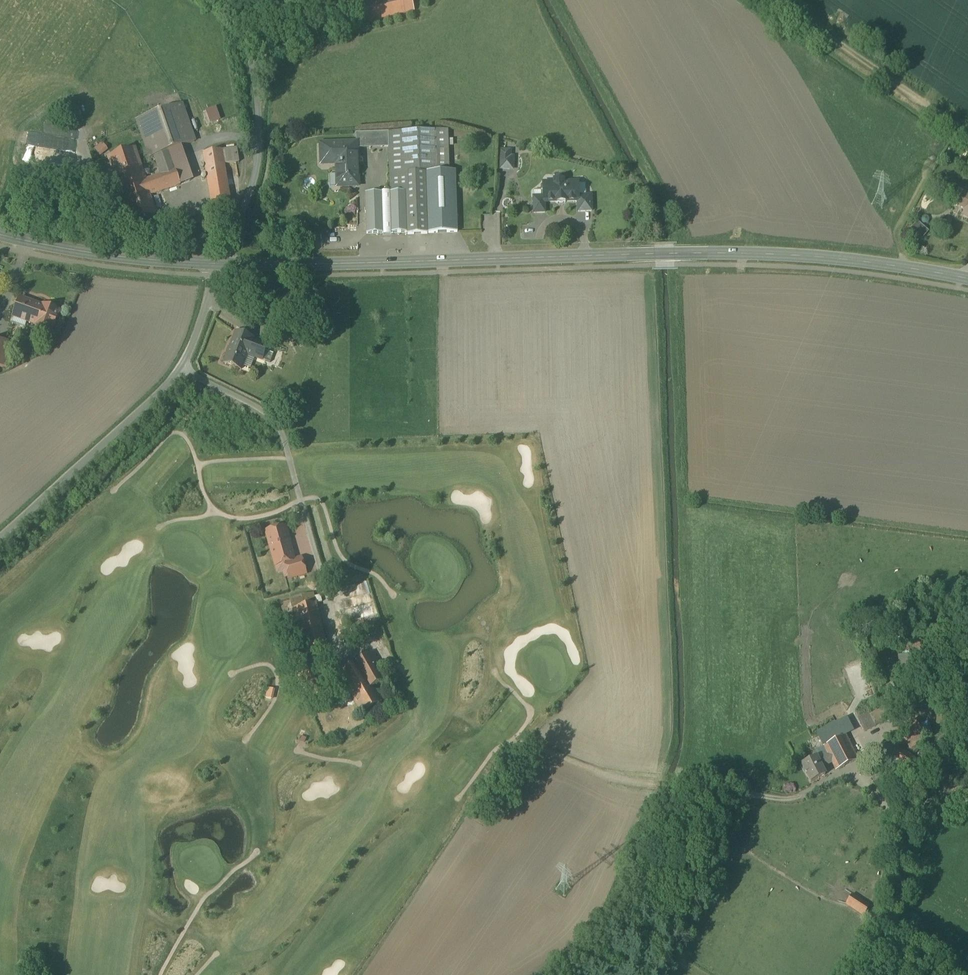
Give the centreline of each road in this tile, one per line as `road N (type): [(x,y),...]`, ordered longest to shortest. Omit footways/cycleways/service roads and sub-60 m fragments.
road 1 (tertiary): [(967,280),(830,259),(719,254),(218,265)]
road 2 (unclassified): [(0,538),(183,362),(218,265)]
road 3 (track): [(529,742),(628,785),(659,781),(789,799),(827,782)]
road 4 (unclassified): [(218,265),(248,205),(260,150),(240,0)]
road 5 (tertiary): [(218,265),(108,256),(0,234)]

